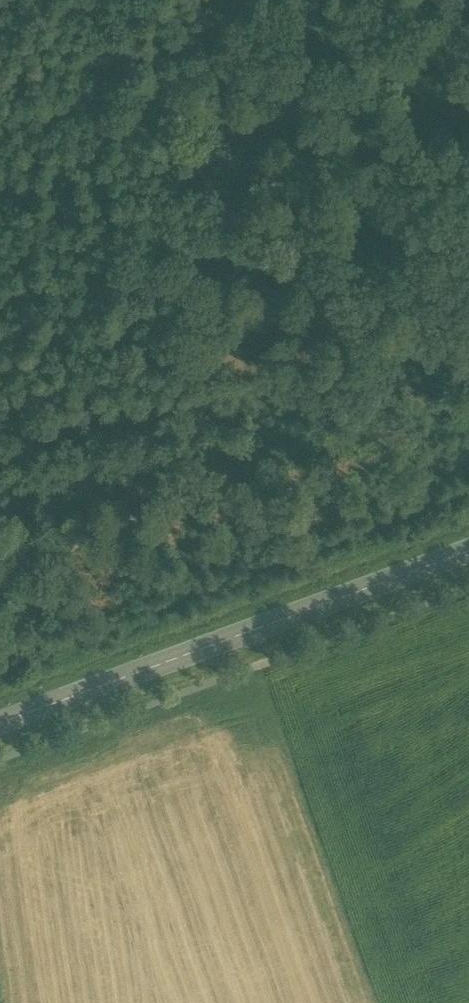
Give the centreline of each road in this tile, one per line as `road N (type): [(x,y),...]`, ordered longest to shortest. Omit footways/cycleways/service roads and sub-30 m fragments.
road 1 (tertiary): [(0,721),(468,549)]

